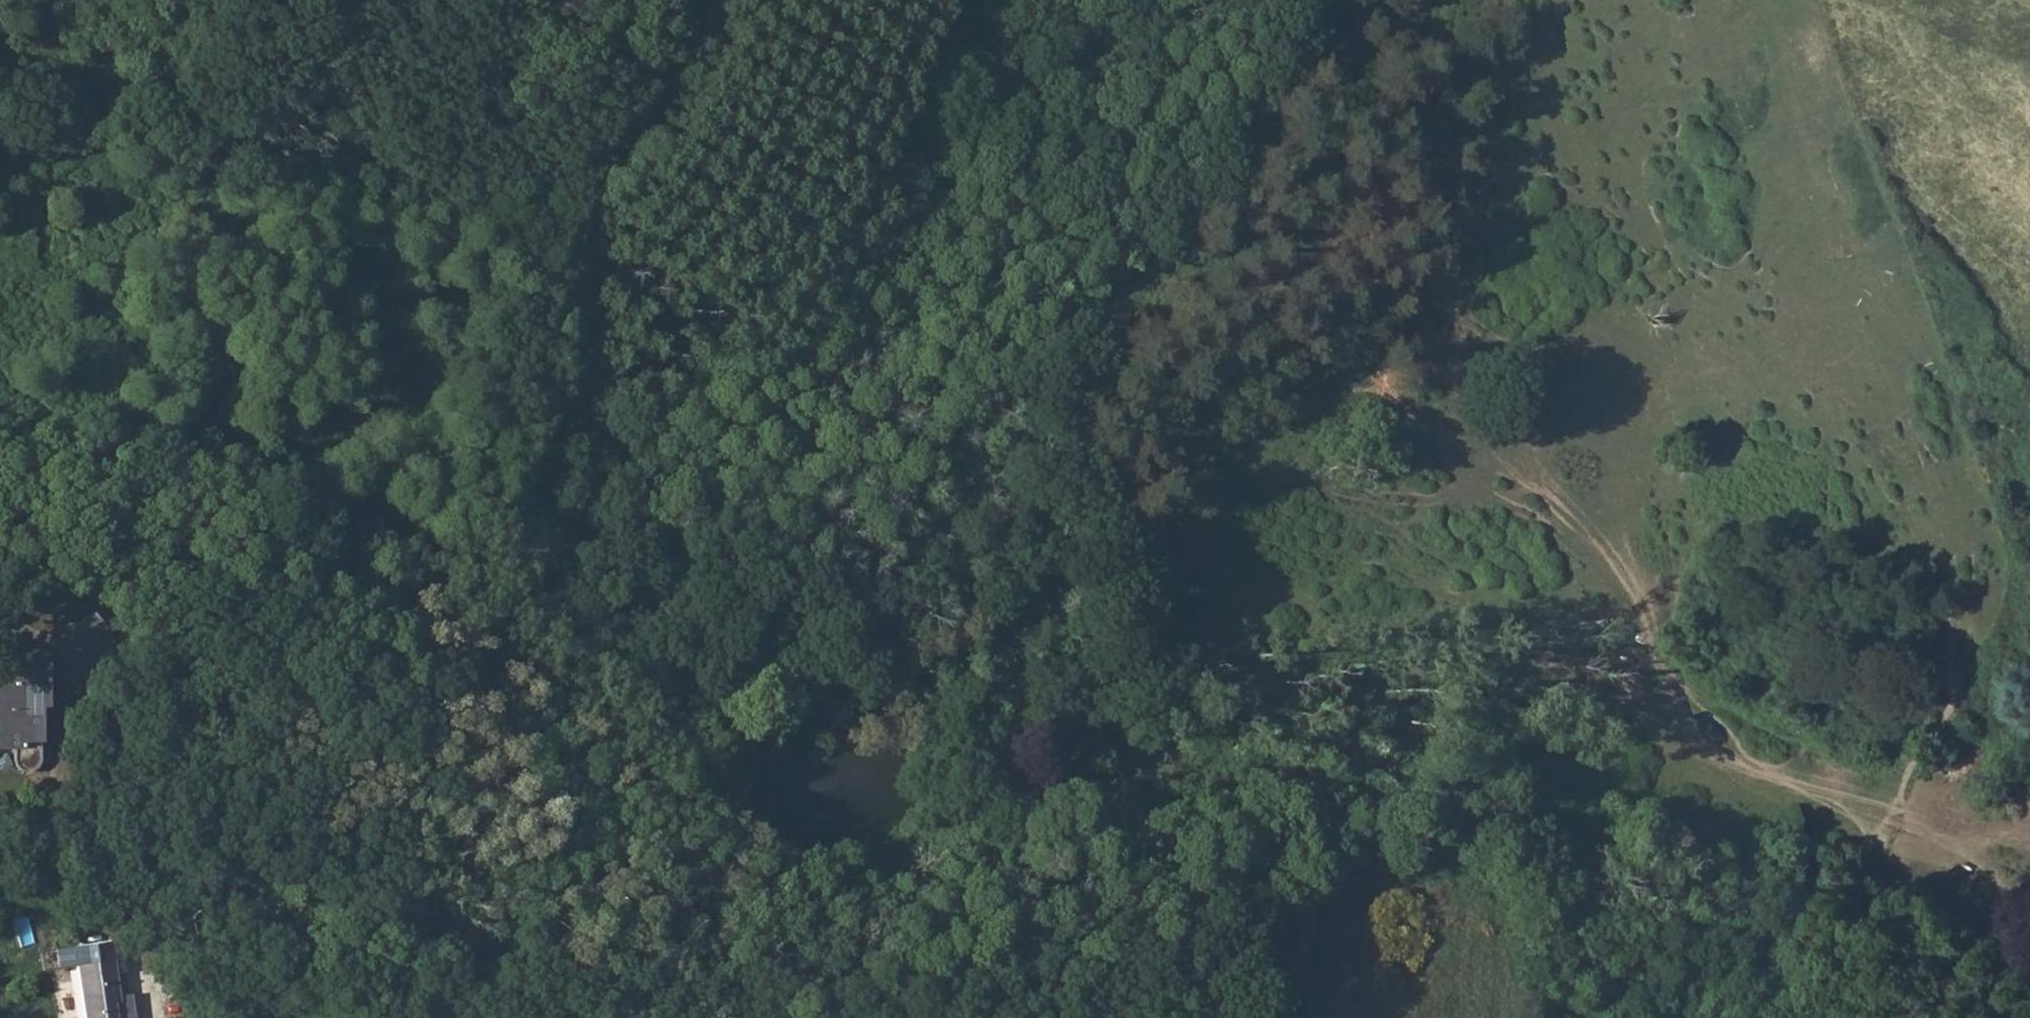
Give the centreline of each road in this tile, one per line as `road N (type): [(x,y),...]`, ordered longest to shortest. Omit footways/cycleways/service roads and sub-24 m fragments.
road 1 (track): [(590,1017),(532,998),(221,945),(0,835)]

